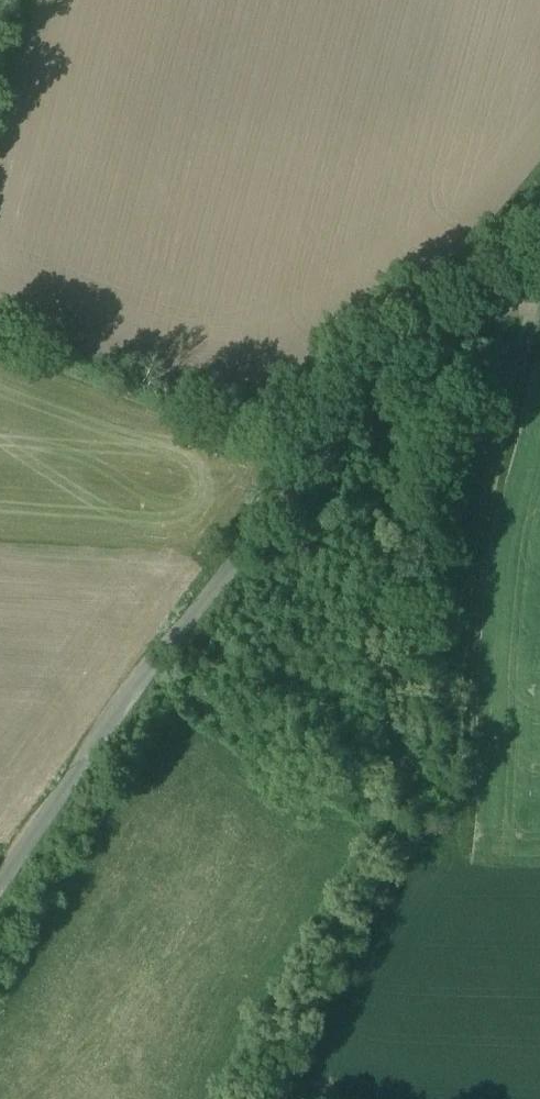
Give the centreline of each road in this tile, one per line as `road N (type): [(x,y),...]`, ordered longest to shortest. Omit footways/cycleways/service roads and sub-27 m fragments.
road 1 (residential): [(539,274),(434,316),(398,344),(132,674),(0,870)]

